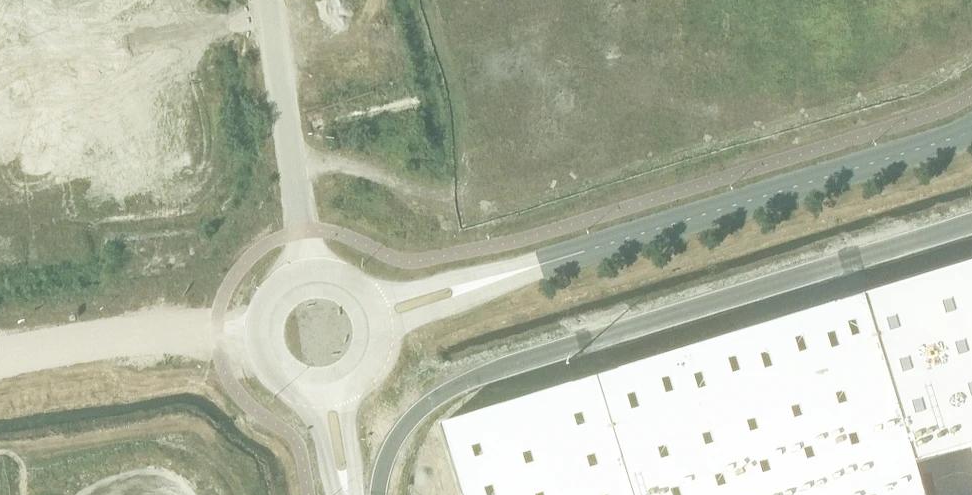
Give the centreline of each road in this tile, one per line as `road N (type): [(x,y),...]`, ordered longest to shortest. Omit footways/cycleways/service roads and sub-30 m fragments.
road 1 (unclassified): [(971,131),(545,268)]
road 2 (unclassified): [(310,273),(268,0)]
road 3 (track): [(0,360),(207,328),(261,329)]
road 4 (unclassified): [(310,273),(271,299),(261,345),(287,385),(333,396)]
road 5 (unclassified): [(545,268),(413,296),(370,293)]
road 6 (unclassified): [(385,340),(545,268)]

